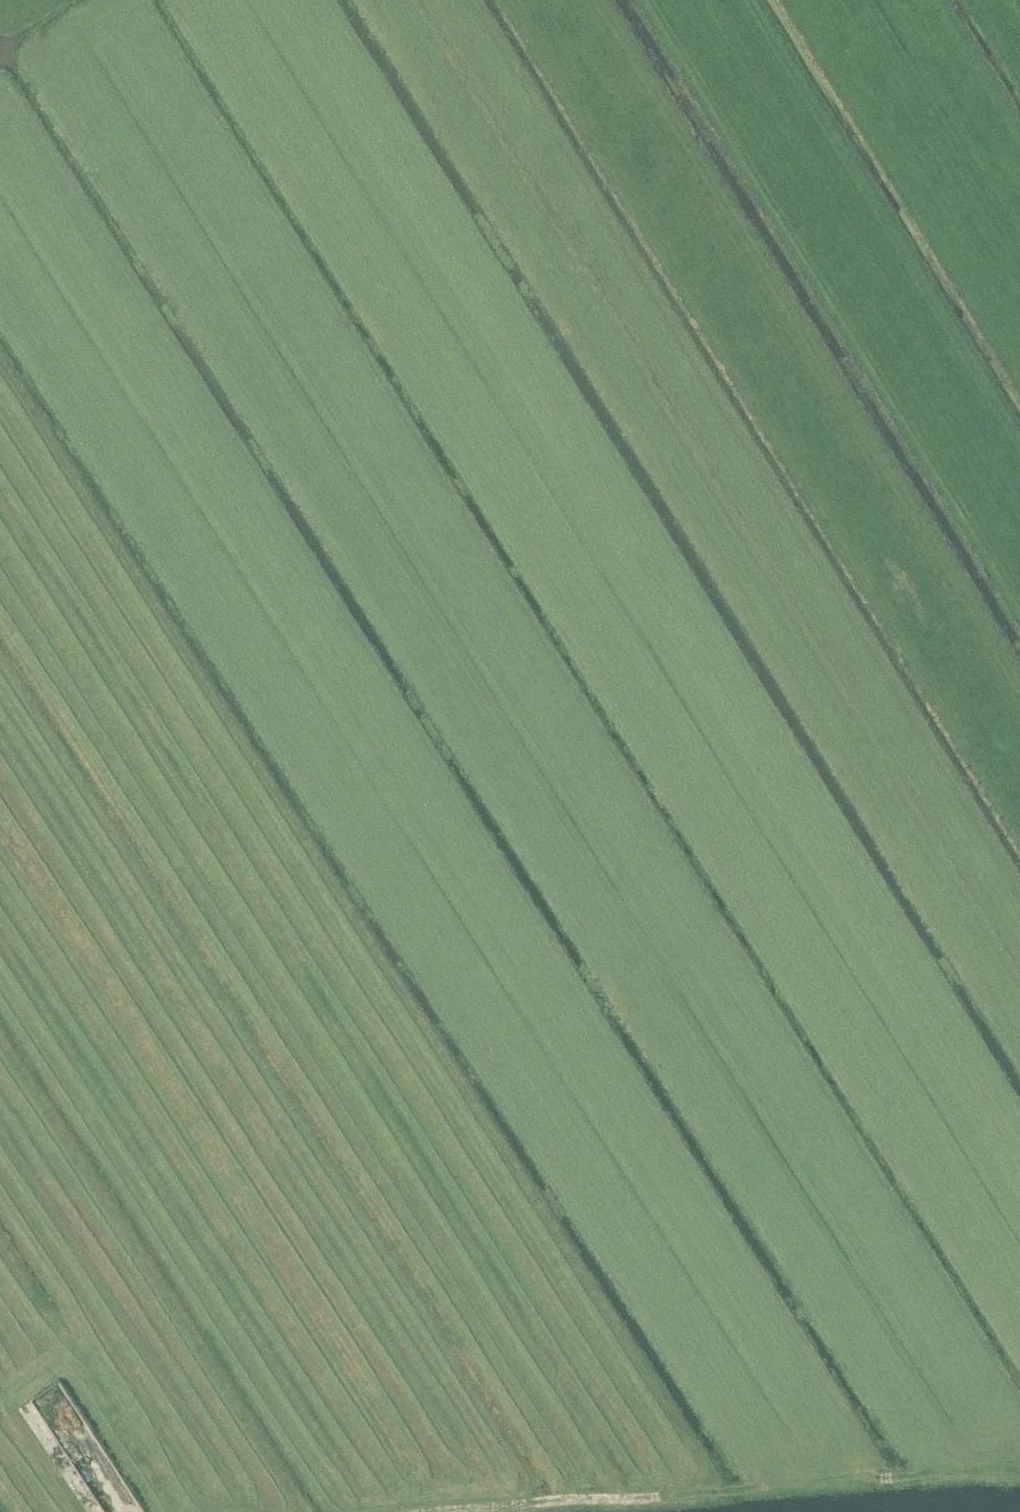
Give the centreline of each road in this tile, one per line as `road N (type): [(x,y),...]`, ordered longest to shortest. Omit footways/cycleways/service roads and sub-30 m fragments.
road 1 (track): [(459,1511),(1019,1476)]

